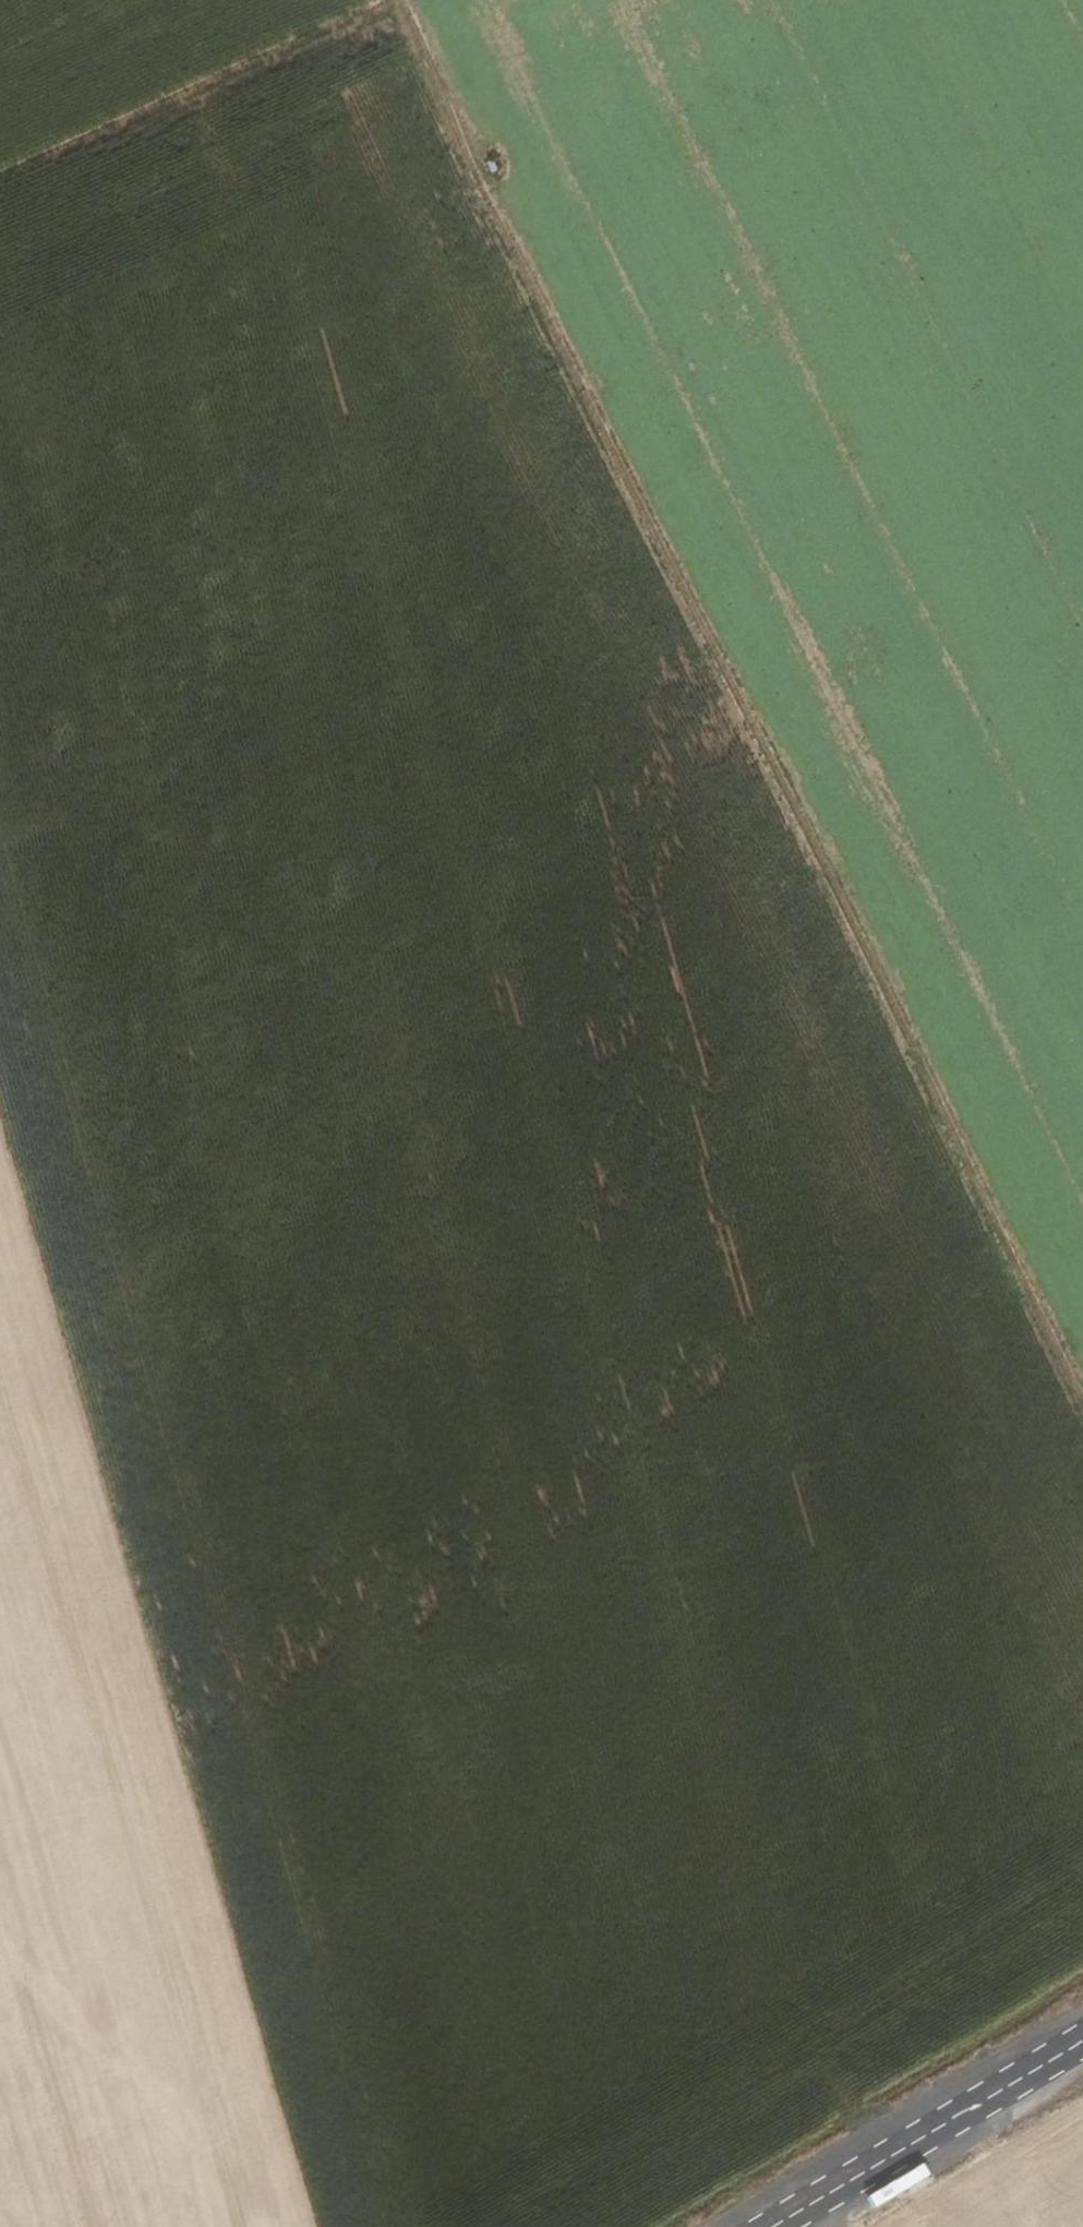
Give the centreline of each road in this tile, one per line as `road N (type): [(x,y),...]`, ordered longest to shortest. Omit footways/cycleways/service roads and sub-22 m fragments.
road 1 (track): [(385,0),(1082,1403)]
road 2 (primary): [(774,2226),(1082,2041)]

